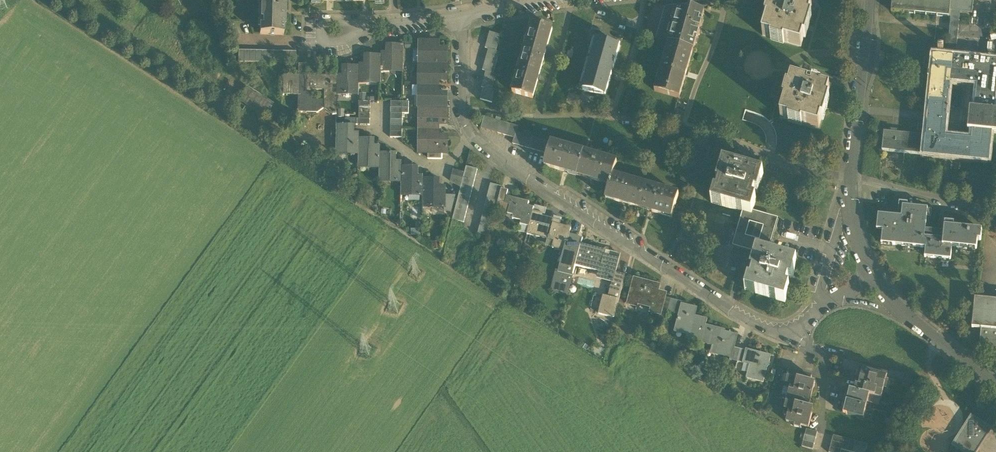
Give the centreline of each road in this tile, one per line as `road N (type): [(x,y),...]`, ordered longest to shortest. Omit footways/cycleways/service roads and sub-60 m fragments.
road 1 (residential): [(471,134),(737,316),(769,331),(794,331),(812,316)]
road 2 (residential): [(869,0),(847,205)]
road 3 (residential): [(871,273),(899,313),(995,384)]
road 4 (residential): [(461,19),(310,24)]
road 5 (residential): [(471,134),(444,168),(432,168),(380,126)]

